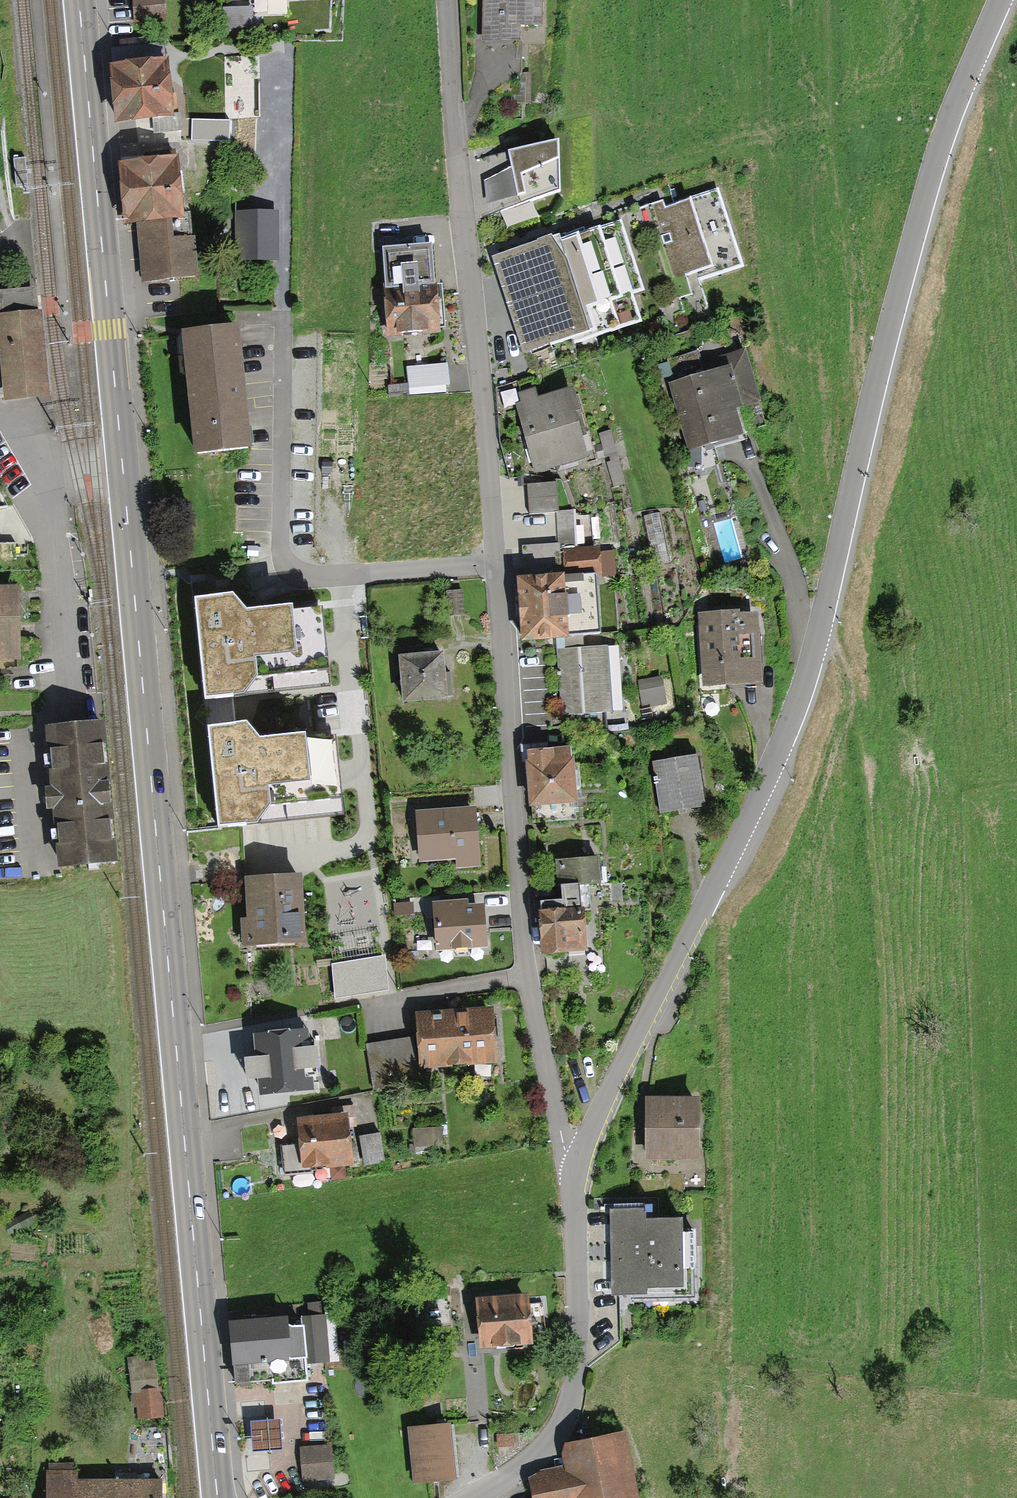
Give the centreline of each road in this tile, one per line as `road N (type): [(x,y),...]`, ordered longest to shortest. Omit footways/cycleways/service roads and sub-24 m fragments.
road 1 (primary): [(77,0),(216,1497)]
road 2 (residential): [(576,1163),(783,735),(945,122),(1000,0)]
road 3 (residential): [(576,1163),(564,1146),(528,973),(446,0)]
road 4 (residential): [(471,1497),(526,1462),(562,1418),(578,1346),(576,1163)]

